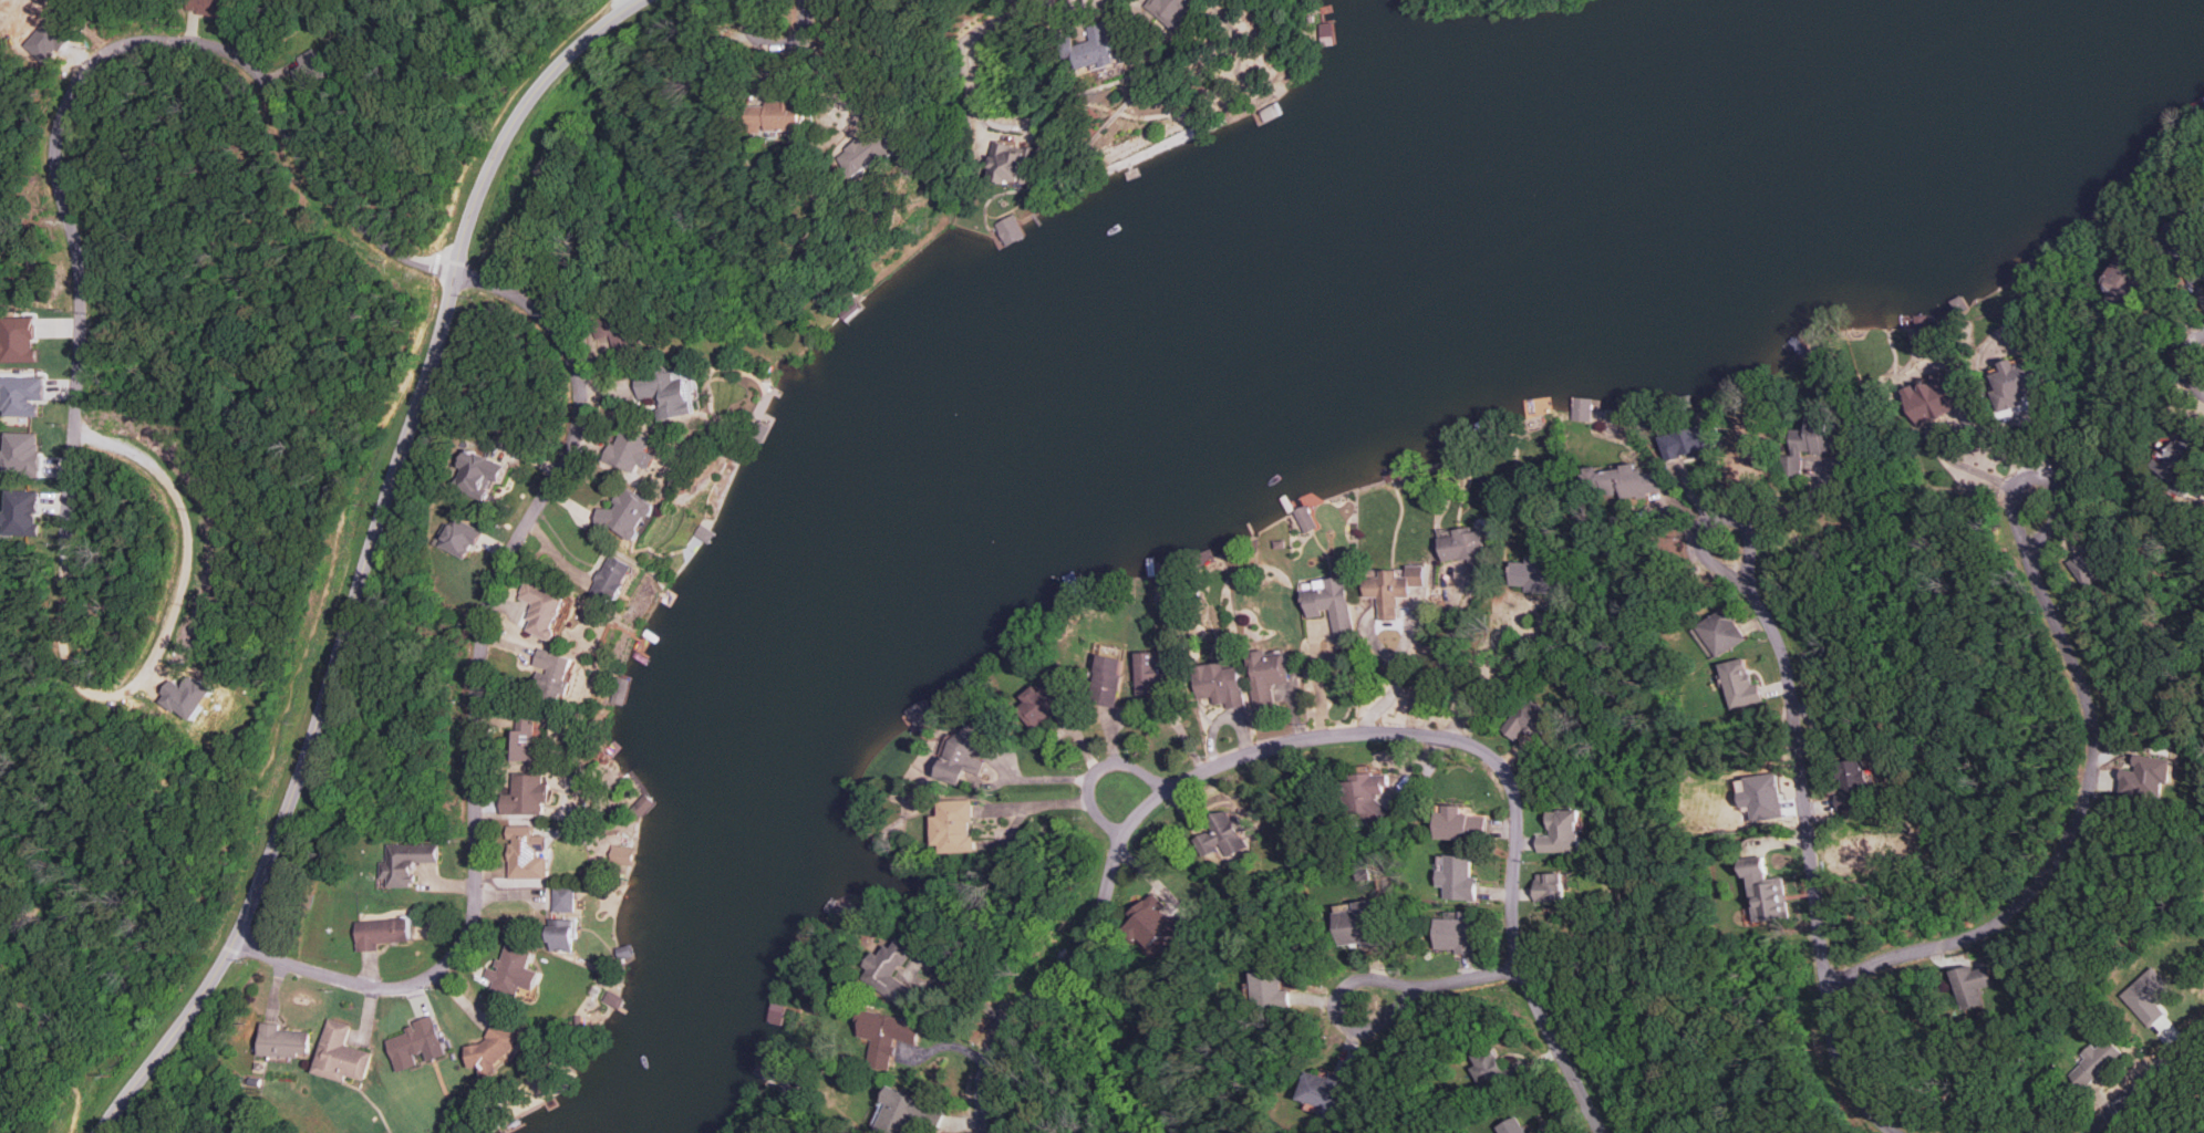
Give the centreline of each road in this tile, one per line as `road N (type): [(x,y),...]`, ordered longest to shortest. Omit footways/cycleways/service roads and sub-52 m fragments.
road 1 (residential): [(77,434),(132,446),(161,469),(183,506),(189,553),(179,607),(151,669),(127,693),(101,697),(77,678),(65,620),(84,332),(80,253),(58,156),(75,95),(103,60),(142,49),(182,43),(225,50),(272,87),(314,170),(377,235),(539,309),(579,364),(583,403),(573,450),(513,548),(479,635),(478,876),(455,956),(434,975),(376,986),(238,939)]
road 2 (residential): [(640,0),(573,51),(497,149),(469,212),(438,352),(266,876),(204,996),(101,1132)]
road 3 (residential): [(1603,1132),(1522,969),(1512,903),(1518,802),(1500,763),(1465,741),(1394,732),(1327,736),(1231,759),(1170,790),(1117,850),(1105,907),(1086,937),(1002,1035),(984,1071),(991,1132)]
road 4 (residential): [(1829,983),(1987,931),(2039,886),(2074,836),(2096,752),(2077,661),(2035,562),(2035,501)]
road 5 (residential): [(1896,1132),(1873,1118),(1835,1047),(1796,707),(1772,624),(1726,545)]
road 6 (residential): [(1125,836),(1095,809),(1089,783),(1108,761),(1132,762),(1170,790)]
road 7 (residential): [(1522,969),(1370,1002)]
road 8 (residential): [(2090,1132),(2203,1029)]
road 9 (residential): [(807,0),(796,39),(767,43),(749,27),(747,0)]

